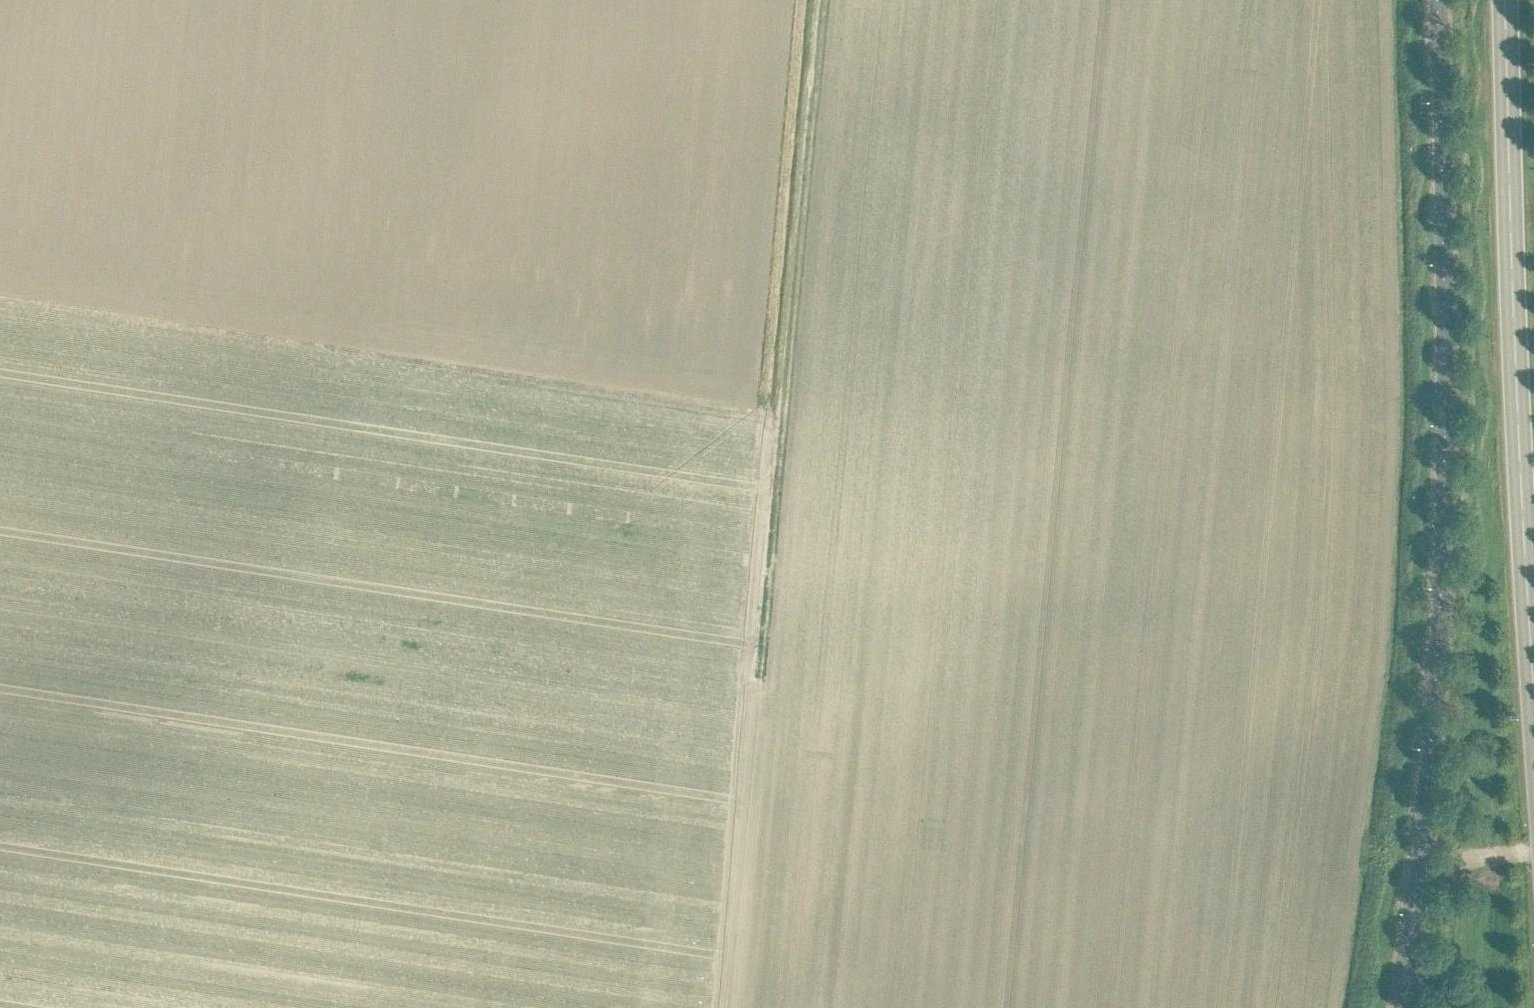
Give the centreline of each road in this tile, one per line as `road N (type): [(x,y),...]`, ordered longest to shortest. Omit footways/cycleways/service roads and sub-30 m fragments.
road 1 (secondary): [(1533,672),(1505,0)]

